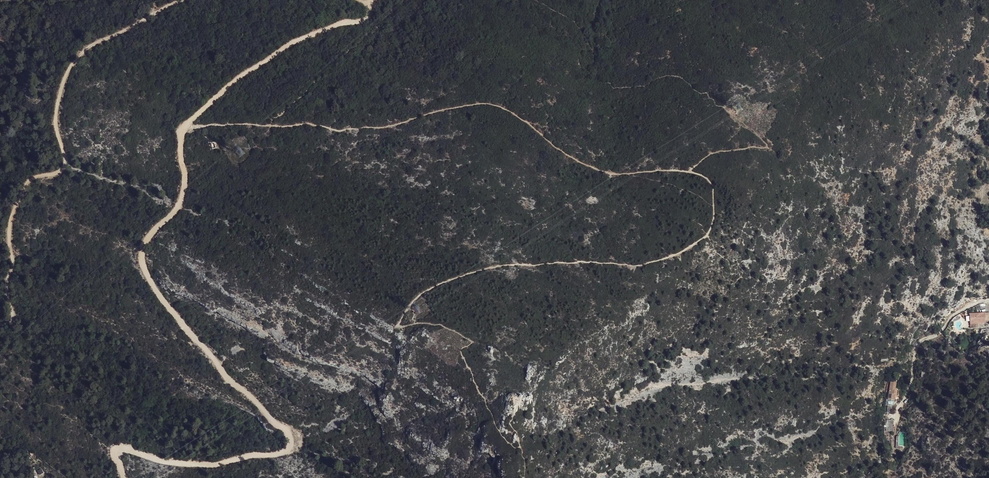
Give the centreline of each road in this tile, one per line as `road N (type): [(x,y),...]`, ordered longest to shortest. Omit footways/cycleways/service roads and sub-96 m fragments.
road 1 (track): [(186,127),(183,194),(150,237),(145,267),(229,380),(285,430),(288,446),(219,466),(168,465),(123,451),(125,477)]
road 2 (track): [(0,323),(12,317),(12,216),(32,178),(65,164),(56,121),(74,63),(88,48),(181,0)]
road 3 (track): [(373,5),(369,19),(298,41),(236,80),(186,127)]
road 4 (track): [(899,418),(920,345),(961,311),(988,302)]

